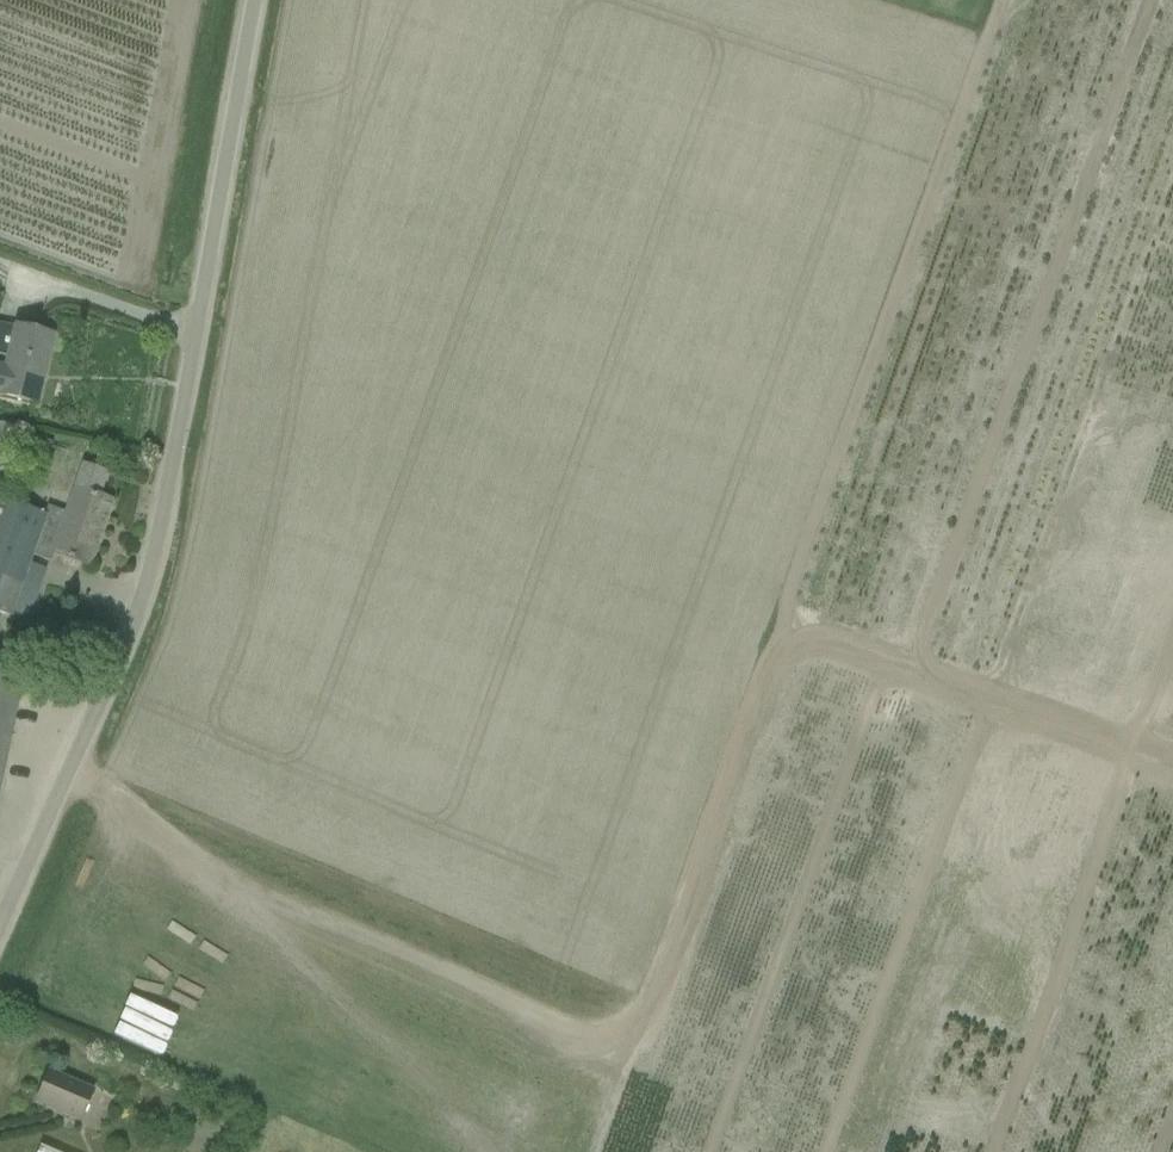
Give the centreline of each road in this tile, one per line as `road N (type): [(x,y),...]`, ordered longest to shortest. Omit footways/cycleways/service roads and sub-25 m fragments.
road 1 (unclassified): [(0,940),(123,663),(152,562),(255,0)]
road 2 (track): [(808,633),(1172,771)]

